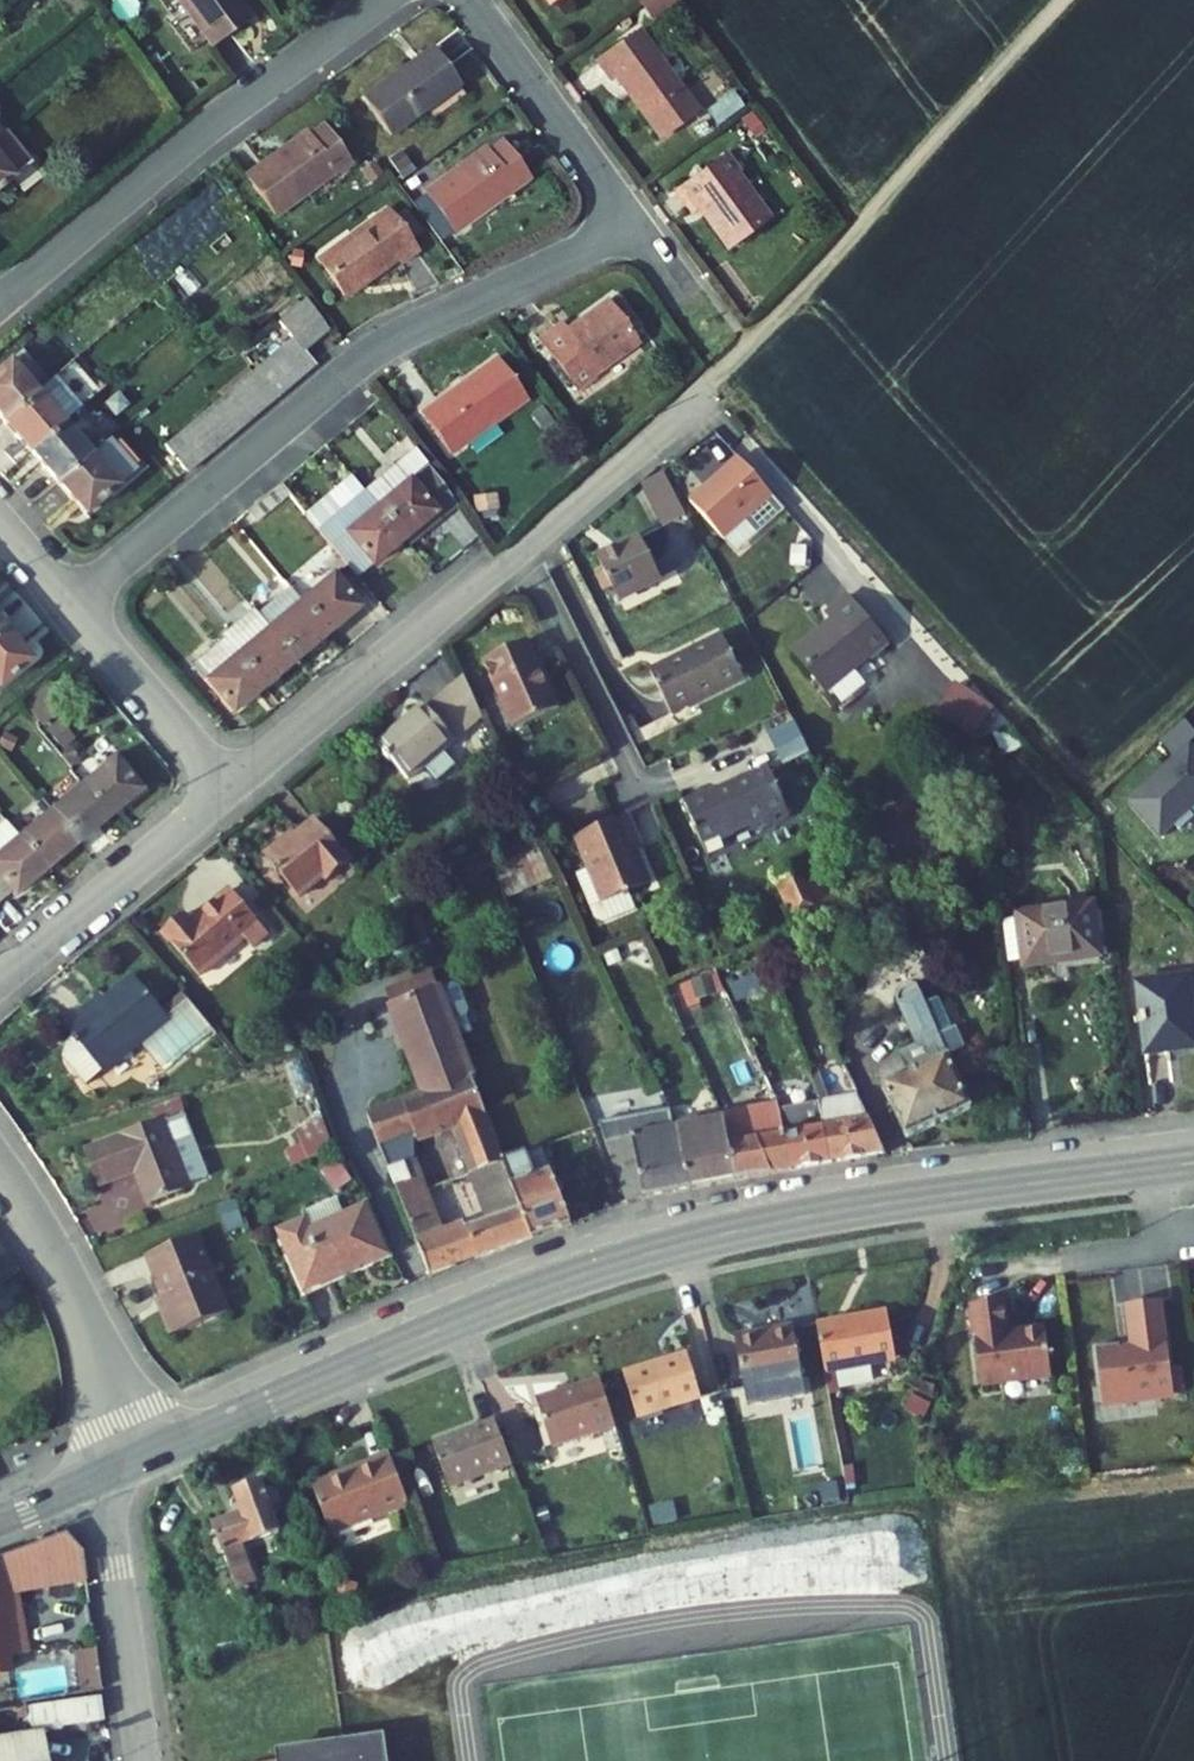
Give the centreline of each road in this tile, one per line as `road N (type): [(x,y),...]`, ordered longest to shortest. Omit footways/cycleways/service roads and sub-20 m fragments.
road 1 (tertiary): [(1193,1162),(809,1215),(647,1253),(496,1305),(145,1459)]
road 2 (residential): [(845,240),(736,357),(545,533),(232,789)]
road 3 (residential): [(71,603),(372,353),(637,225)]
road 4 (residential): [(0,299),(208,128),(384,0)]
road 5 (residential): [(0,1168),(58,1260),(145,1459)]
road 6 (track): [(1063,0),(845,240)]
road 7 (residential): [(232,789),(0,977)]
road 8 (residential): [(104,1477),(143,1760)]
road 9 (residential): [(471,0),(637,225)]
road 10 (residential): [(232,789),(71,603)]

